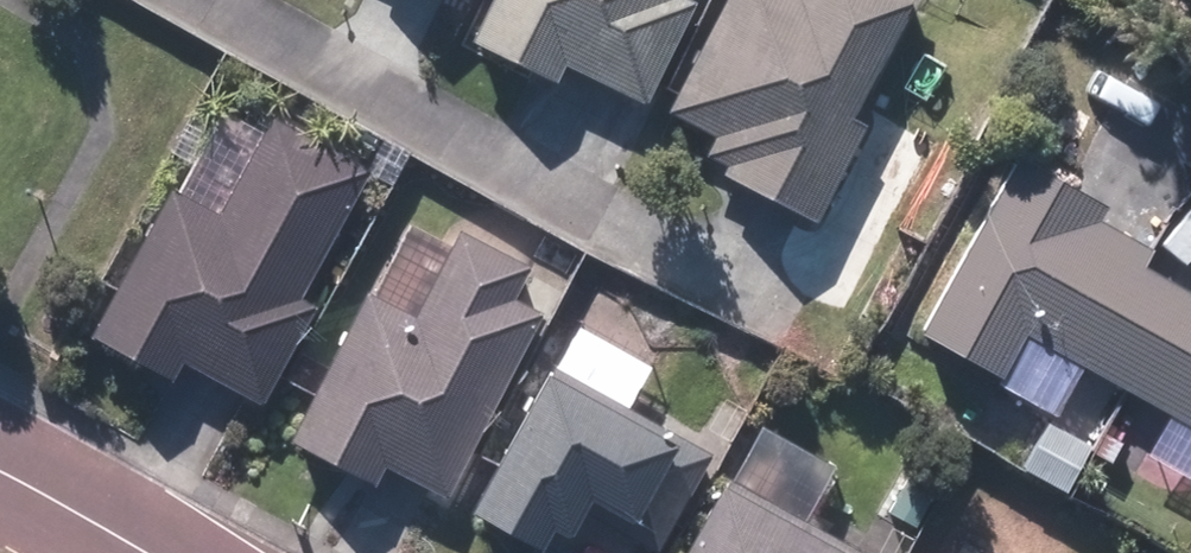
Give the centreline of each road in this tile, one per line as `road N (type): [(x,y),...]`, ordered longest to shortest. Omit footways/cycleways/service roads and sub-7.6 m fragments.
road 1 (residential): [(759,280),(210,0)]
road 2 (residential): [(141,552),(0,476)]

